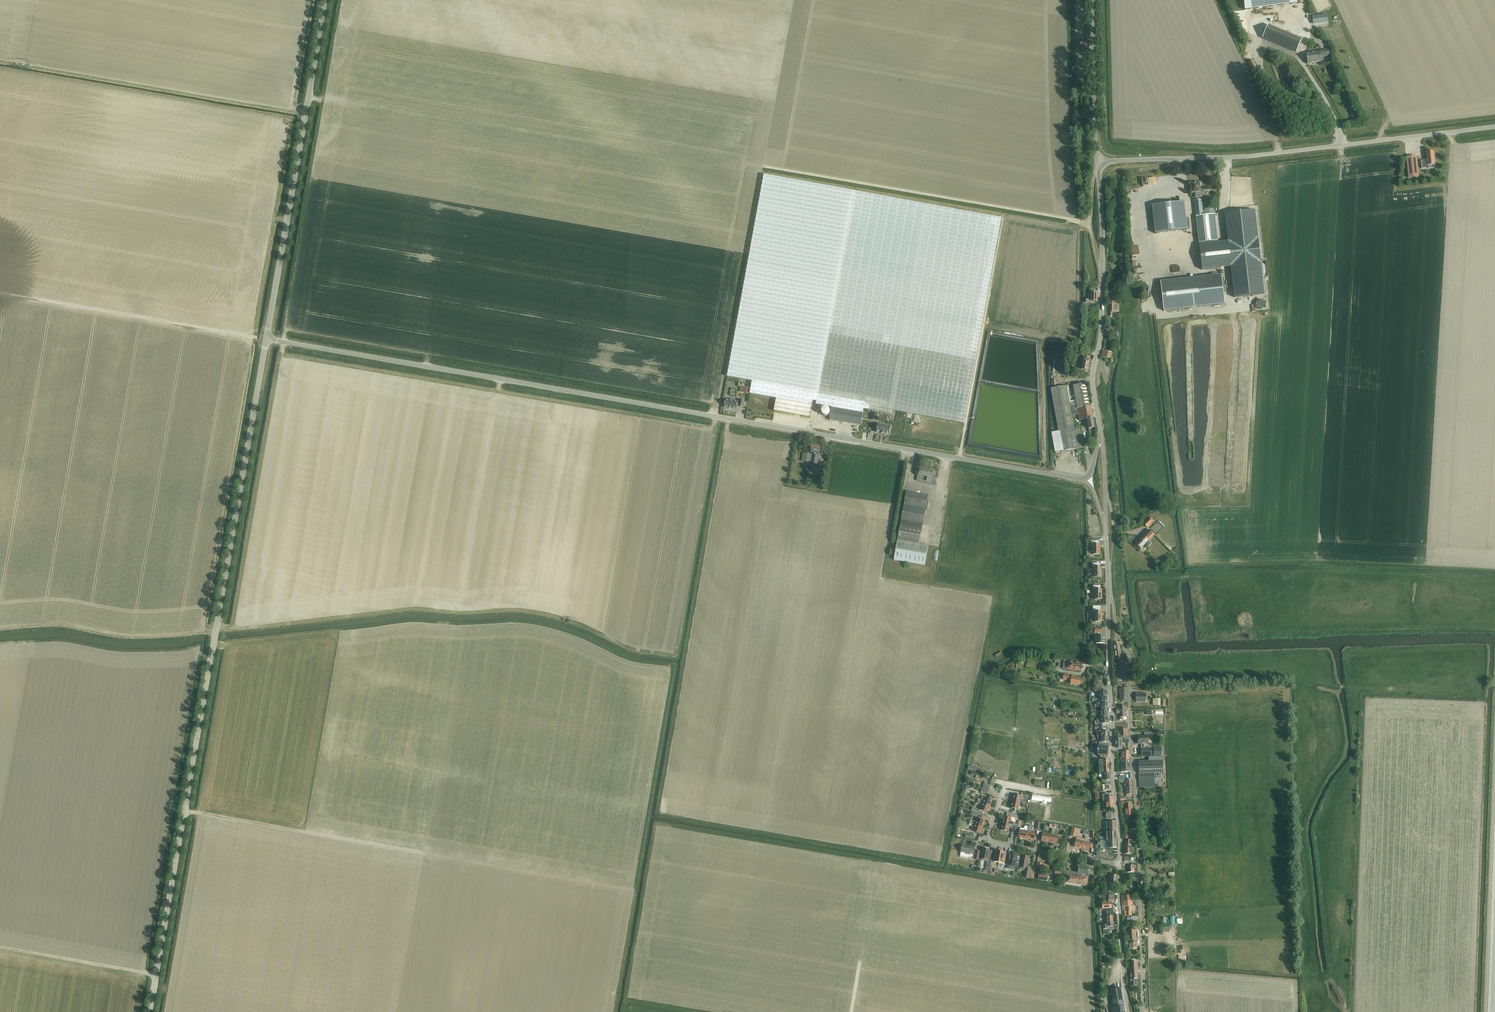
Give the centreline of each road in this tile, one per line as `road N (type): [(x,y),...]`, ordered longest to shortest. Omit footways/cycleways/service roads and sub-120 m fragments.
road 1 (unclassified): [(1086,480),(266,339)]
road 2 (unclassified): [(149,1011),(266,339)]
road 3 (residential): [(1143,1011),(1130,669),(1109,587)]
road 4 (unclassified): [(1097,162),(1245,157),(1494,127)]
road 5 (unclassified): [(266,339),(325,0)]
road 6 (unclassified): [(1102,438),(1092,382),(1102,330),(1097,162)]
road 7 (residential): [(1120,864),(1109,587)]
road 8 (track): [(255,338),(0,293)]
road 9 (track): [(422,852),(184,810)]
road 10 (residential): [(1120,864),(991,842),(1005,786),(1051,793)]
road 11 (unclassified): [(1097,162),(1092,0)]
road 12 (track): [(0,946),(155,975)]

